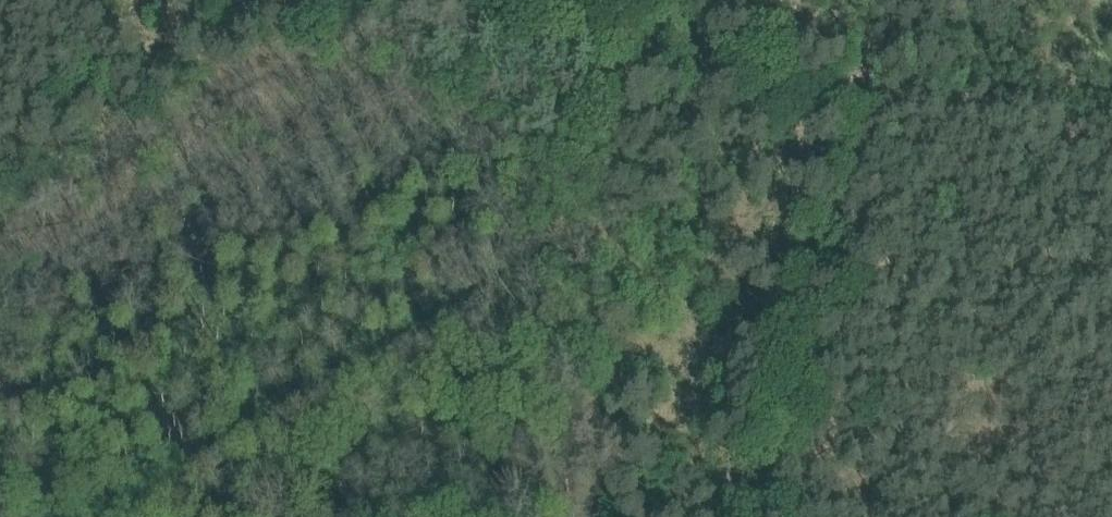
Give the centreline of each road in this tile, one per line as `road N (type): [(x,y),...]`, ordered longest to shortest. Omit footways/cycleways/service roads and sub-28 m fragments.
road 1 (track): [(860,79),(758,516)]
road 2 (track): [(504,0),(860,79)]

